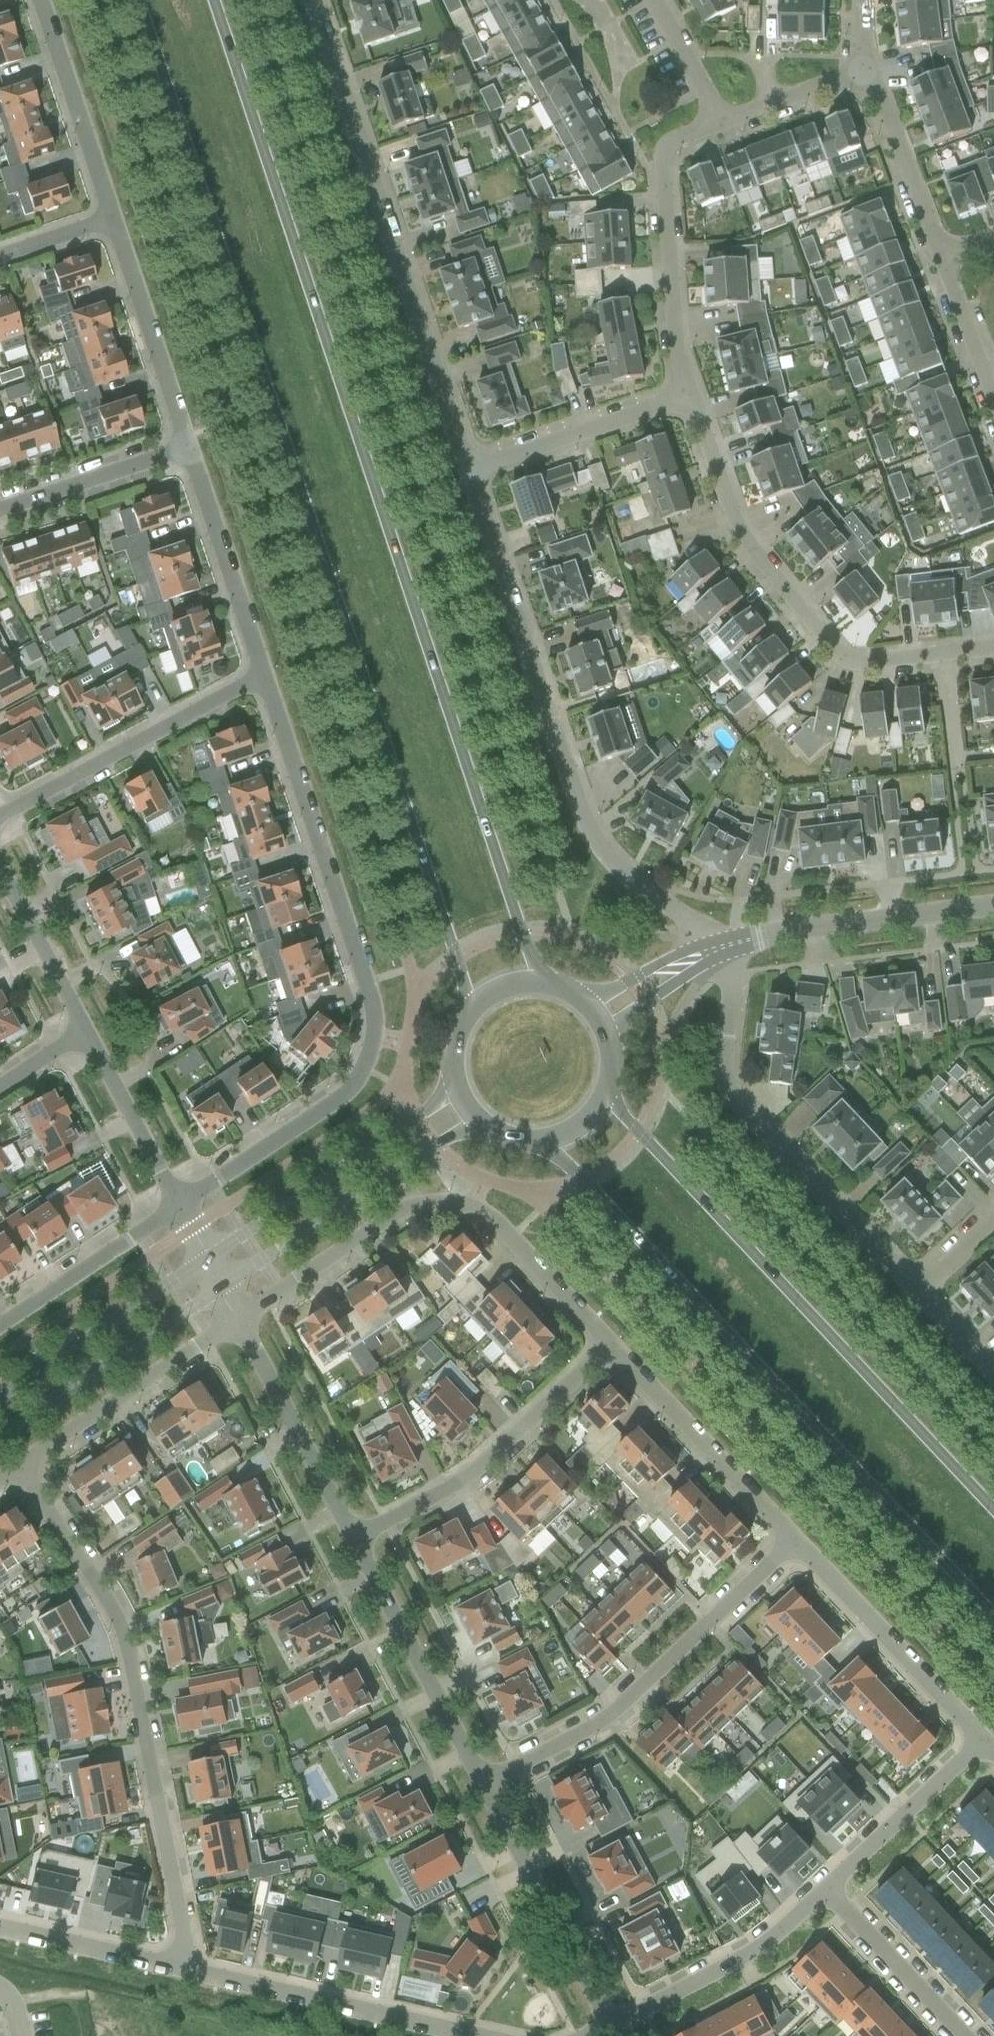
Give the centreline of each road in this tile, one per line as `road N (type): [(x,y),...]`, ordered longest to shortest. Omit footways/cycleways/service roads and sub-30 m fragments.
road 1 (secondary): [(137,0),(473,1011)]
road 2 (secondary): [(542,987),(212,0)]
road 3 (secondary): [(545,1144),(993,1617)]
road 4 (residential): [(261,679),(372,1009),(373,1042),(355,1084),(336,1102),(178,1209)]
road 5 (secondary): [(993,1505),(605,1095)]
road 6 (residential): [(718,956),(676,914),(623,879),(587,833),(469,469)]
road 7 (residential): [(186,1971),(121,1630),(18,1470)]
road 8 (residential): [(469,469),(314,0)]
road 9 (residential): [(610,1347),(478,1211),(433,1204),(388,1220),(239,1319)]
road 10 (residential): [(993,647),(848,662),(741,533),(691,394)]
road 11 (residential): [(917,1284),(728,1094),(733,994),(718,956)]
road 12 (residential): [(484,1783),(606,1717),(795,1543)]
road 13 (residential): [(357,1540),(471,1472),(610,1347)]
road 14 (tertiary): [(221,1289),(476,1123)]
road 15 (residential): [(483,2035),(186,1971)]
road 16 (residential): [(691,394),(679,357),(664,154),(716,124)]
road 17 (tertiary): [(456,1091),(207,1262)]
road 18 (residential): [(0,819),(261,679)]
road 19 (residential): [(718,956),(830,927),(993,906)]
road 20 (residential): [(484,1783),(357,1540)]
road 21 (residential): [(983,1739),(795,1543)]
road 22 (residential): [(795,1543),(610,1347)]
road 23 (residential): [(18,1470),(239,1319)]
road 24 (tertiary): [(0,1439),(221,1289)]
road 25 (residential): [(606,2018),(484,1783)]
road 26 (residential): [(606,2018),(756,1941),(826,1890)]
road 27 (residential): [(357,1540),(239,1319)]
road 28 (tertiary): [(207,1262),(0,1397)]
road 29 (residential): [(112,220),(187,451)]
road 30 (residential): [(187,451),(261,679)]
road 31 (residential): [(469,469),(691,394)]
road 32 (residential): [(39,0),(112,220)]
road 33 (residential): [(826,1890),(983,1739)]
road 34 (residential): [(0,1329),(178,1209)]
road 35 (residential): [(943,258),(864,69)]
road 36 (residential): [(826,1890),(962,2035)]
road 37 (residential): [(178,1209),(84,1035)]
road 38 (residential): [(0,513),(187,451)]
road 39 (residential): [(186,1971),(0,1927)]
road 40 (residential): [(84,1035),(0,874)]
road 41 (residential): [(716,124),(864,69)]
road 42 (residential): [(993,399),(943,258)]
road 43 (residential): [(718,956),(674,963),(581,1004)]
road 44 (residential): [(716,124),(654,0)]
road 45 (residential): [(604,1034),(718,956)]

